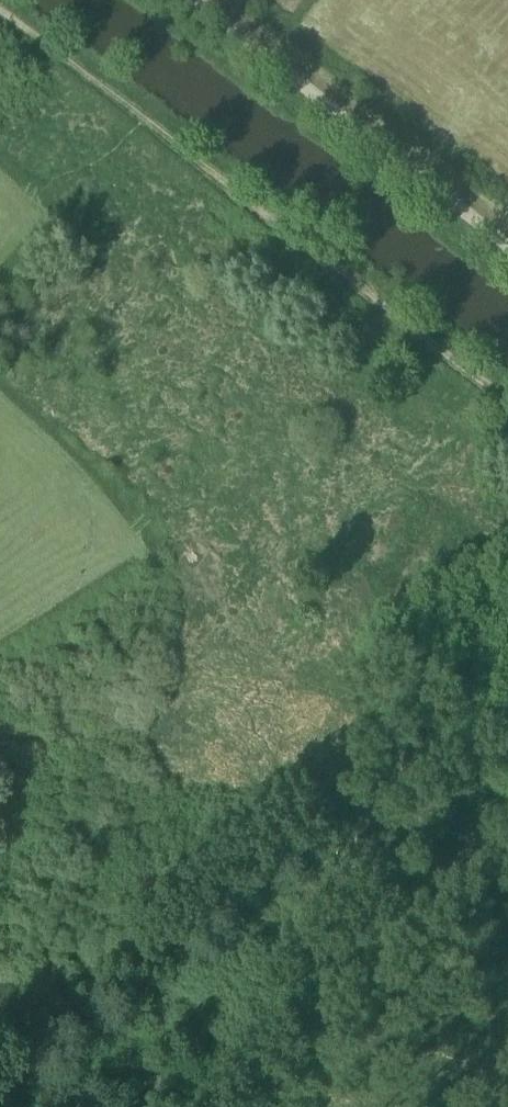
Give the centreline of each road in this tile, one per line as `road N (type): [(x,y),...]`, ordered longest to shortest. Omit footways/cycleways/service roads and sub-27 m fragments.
road 1 (track): [(507,247),(184,0)]

